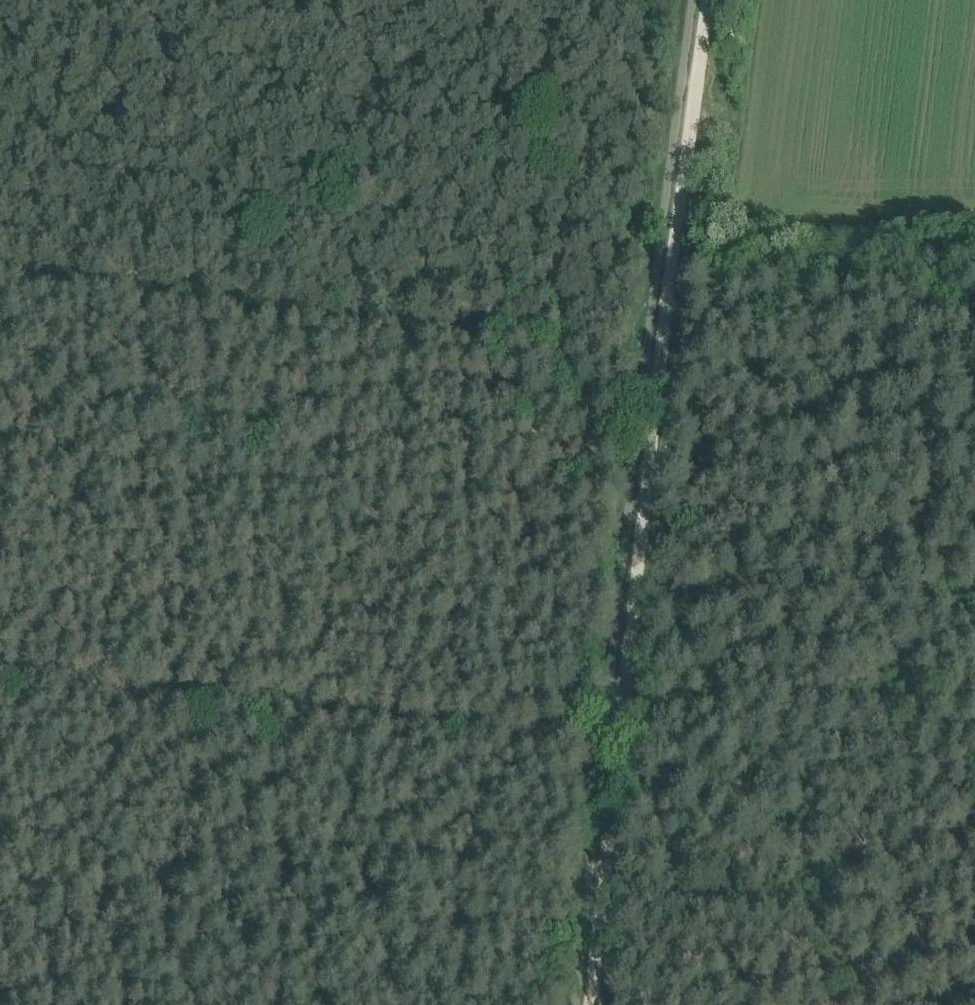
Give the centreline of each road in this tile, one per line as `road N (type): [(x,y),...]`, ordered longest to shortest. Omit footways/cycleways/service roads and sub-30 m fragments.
road 1 (track): [(618,757),(708,0)]
road 2 (track): [(589,1004),(618,757)]

